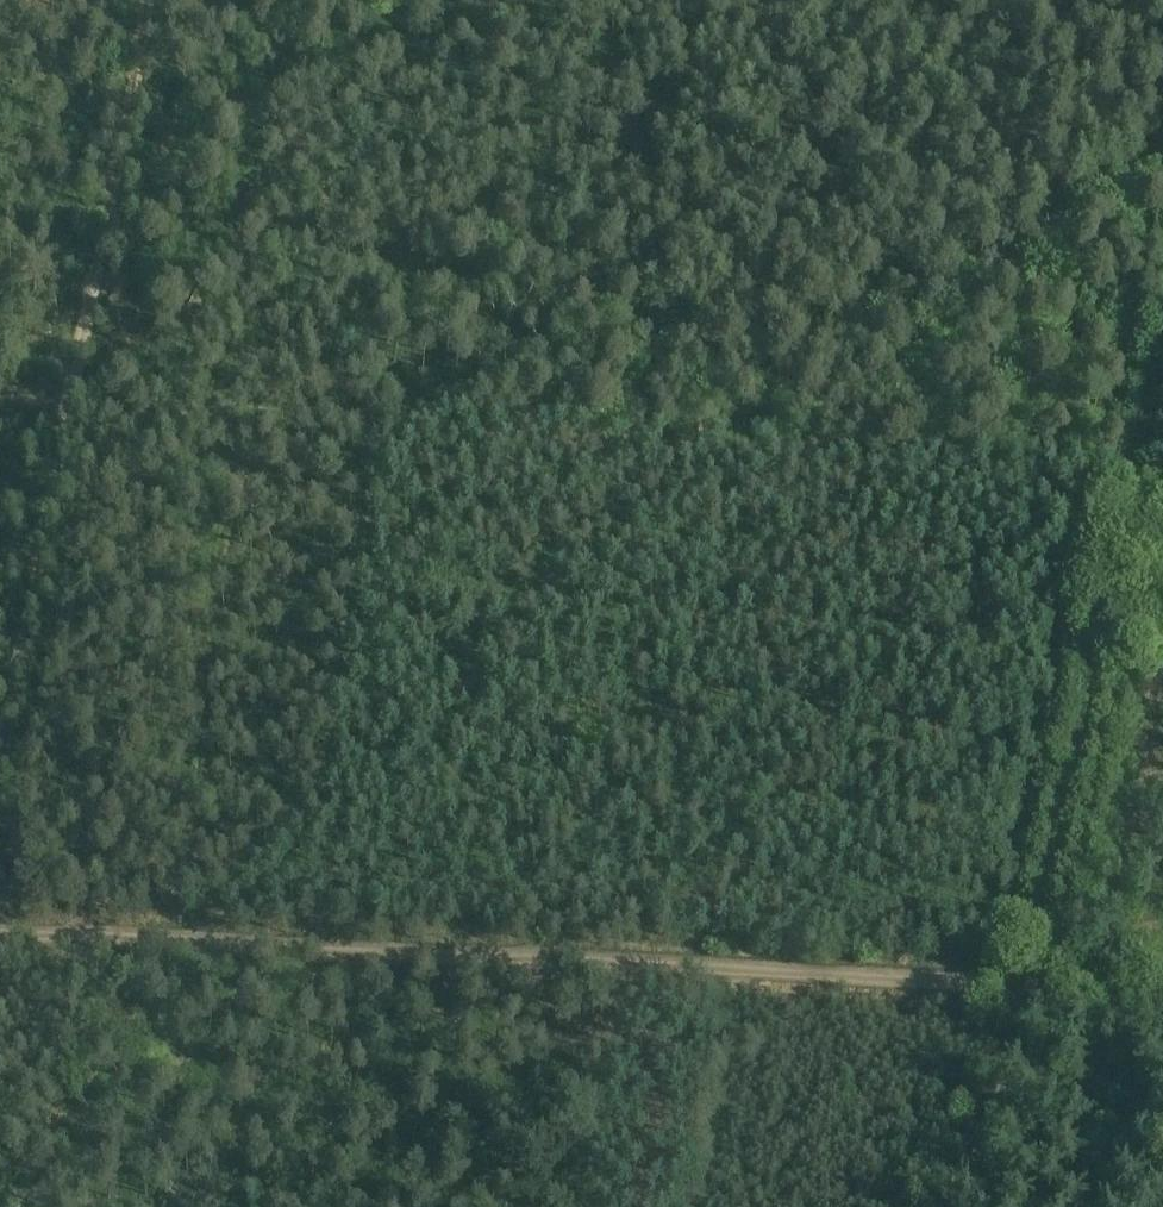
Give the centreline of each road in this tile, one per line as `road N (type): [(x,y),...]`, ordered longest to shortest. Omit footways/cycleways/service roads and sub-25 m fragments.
road 1 (track): [(0,939),(1162,995)]
road 2 (track): [(1144,484),(0,387)]
road 3 (track): [(0,649),(123,0)]
road 4 (track): [(1046,990),(1162,390)]
road 5 (track): [(1022,991),(943,1206)]
road 6 (track): [(1117,993),(1085,1206)]

